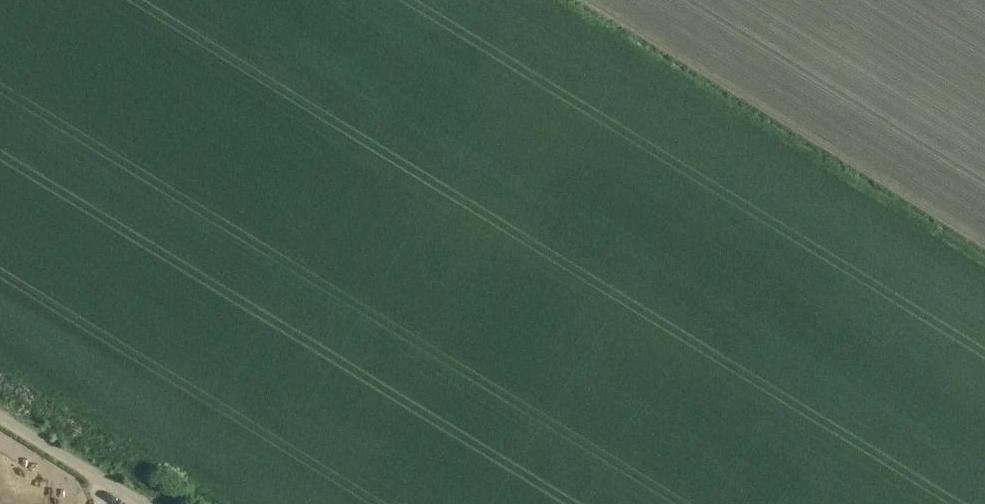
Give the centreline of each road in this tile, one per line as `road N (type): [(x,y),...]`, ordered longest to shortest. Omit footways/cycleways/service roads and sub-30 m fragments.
road 1 (track): [(0,416),(145,503)]

